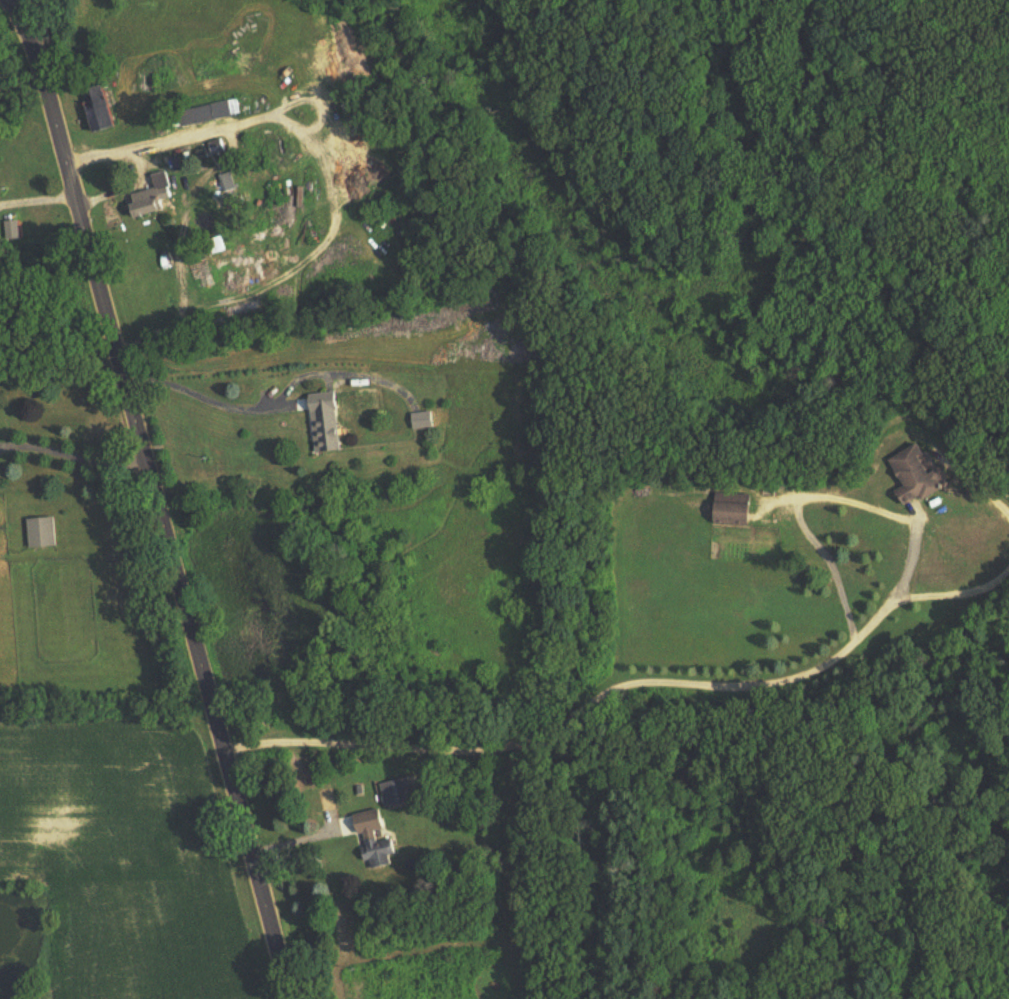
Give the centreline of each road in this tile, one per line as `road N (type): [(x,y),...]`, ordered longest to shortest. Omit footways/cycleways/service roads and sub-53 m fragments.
road 1 (secondary): [(296,998),(33,16)]

